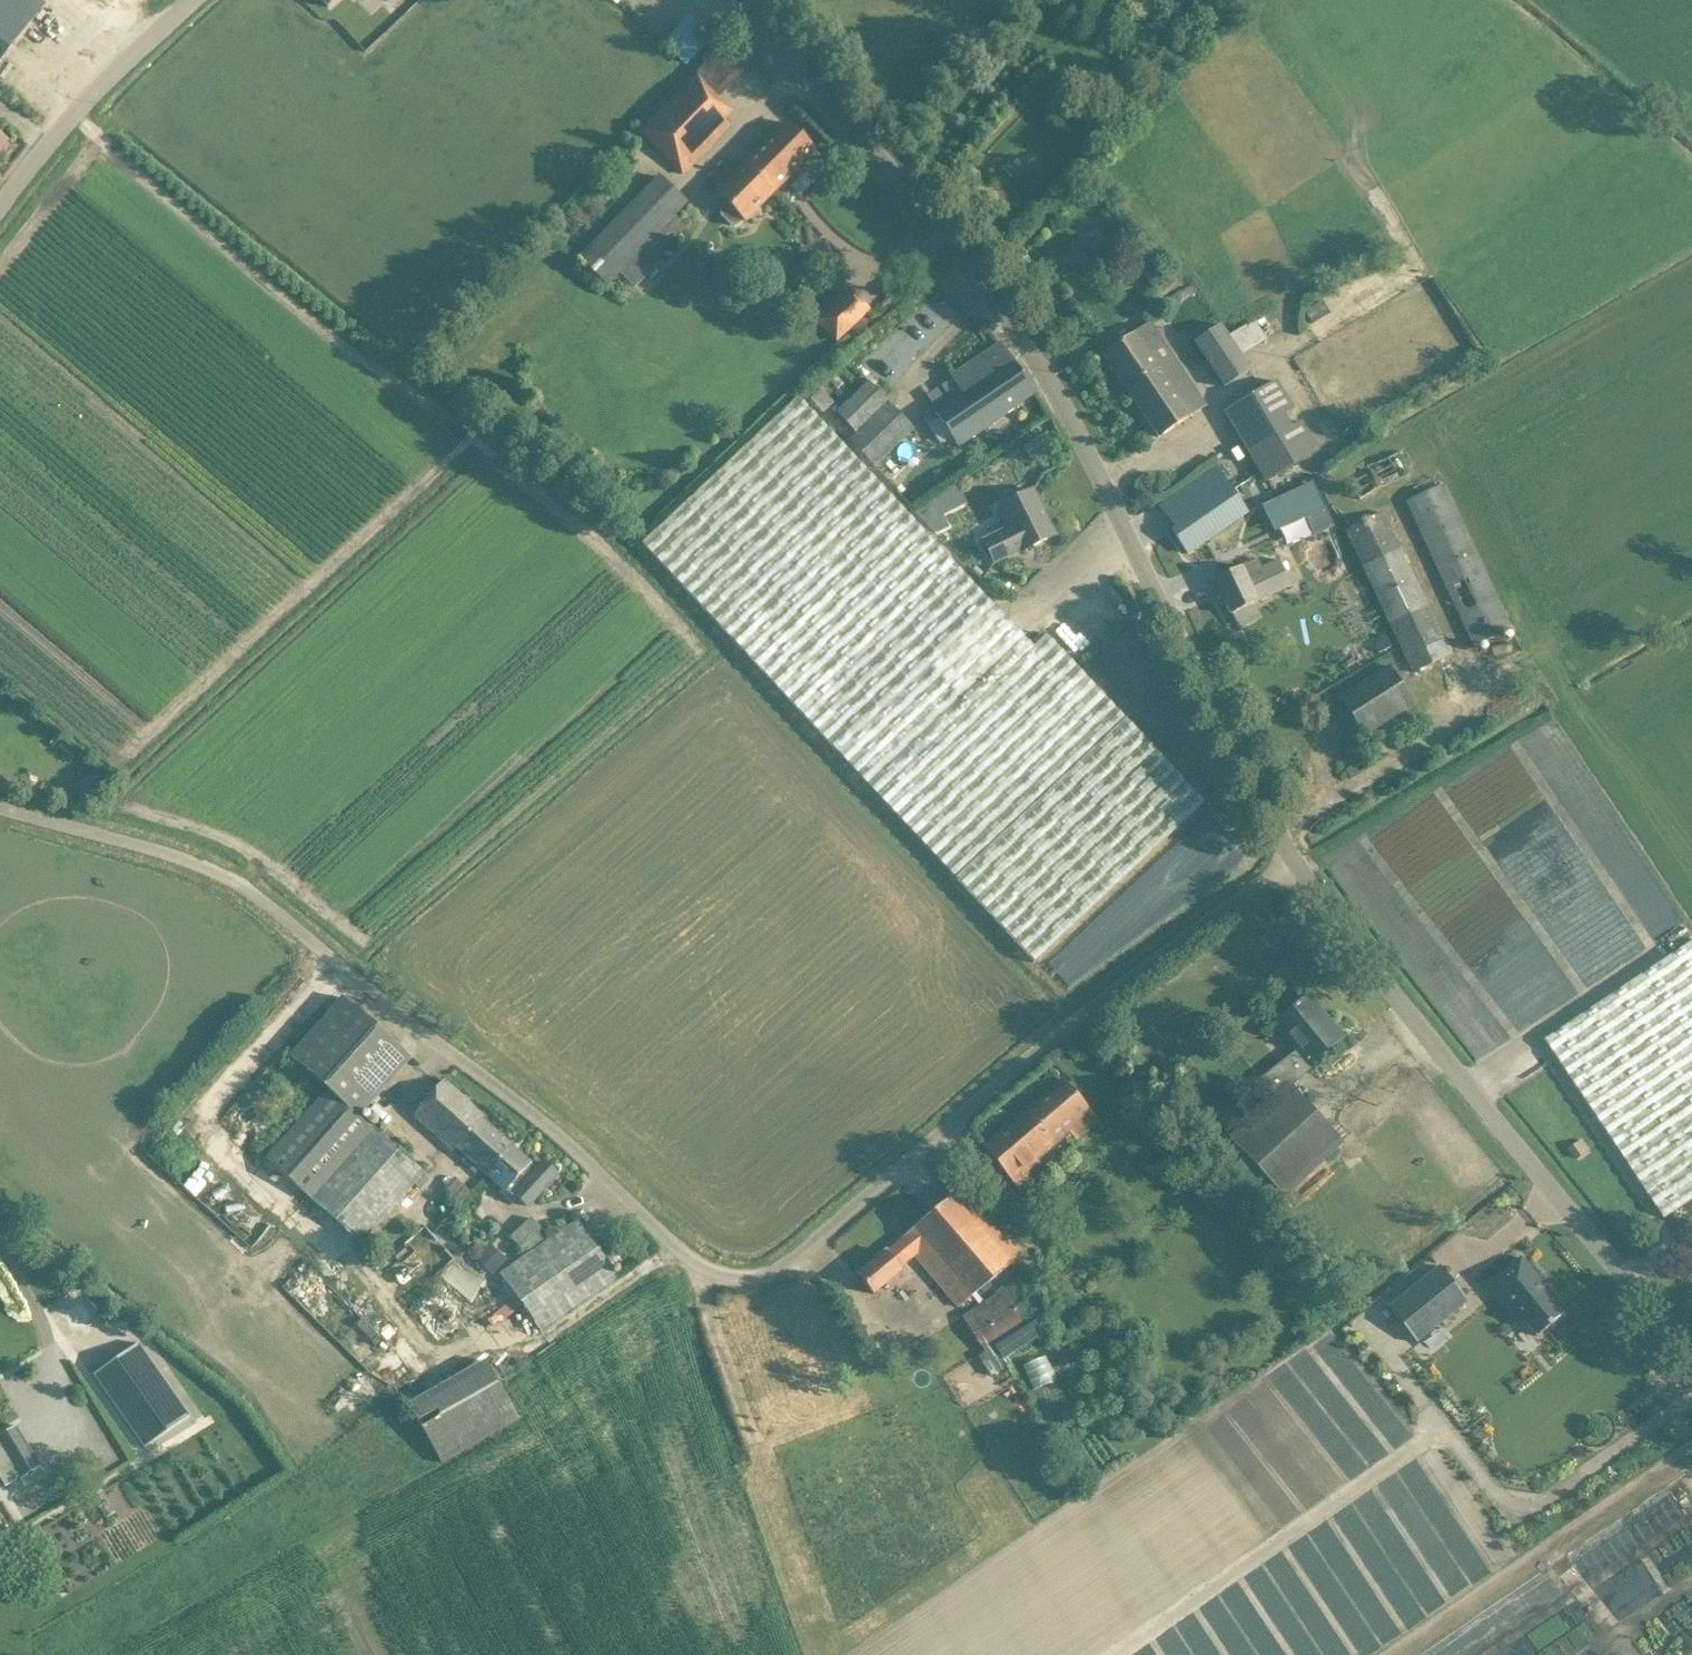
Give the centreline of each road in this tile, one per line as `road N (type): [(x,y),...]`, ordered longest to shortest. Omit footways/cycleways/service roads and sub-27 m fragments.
road 1 (unclassified): [(1293,861),(1022,1061),(804,1252),(760,1272),(717,1271),(674,1246),(285,910),(174,855),(0,806)]
road 2 (unclassified): [(1293,861),(1087,448),(968,263),(910,193),(714,0)]
road 3 (unclassified): [(1691,1343),(1528,1160),(1293,861)]
road 4 (unclassified): [(196,0),(51,142),(0,211)]

